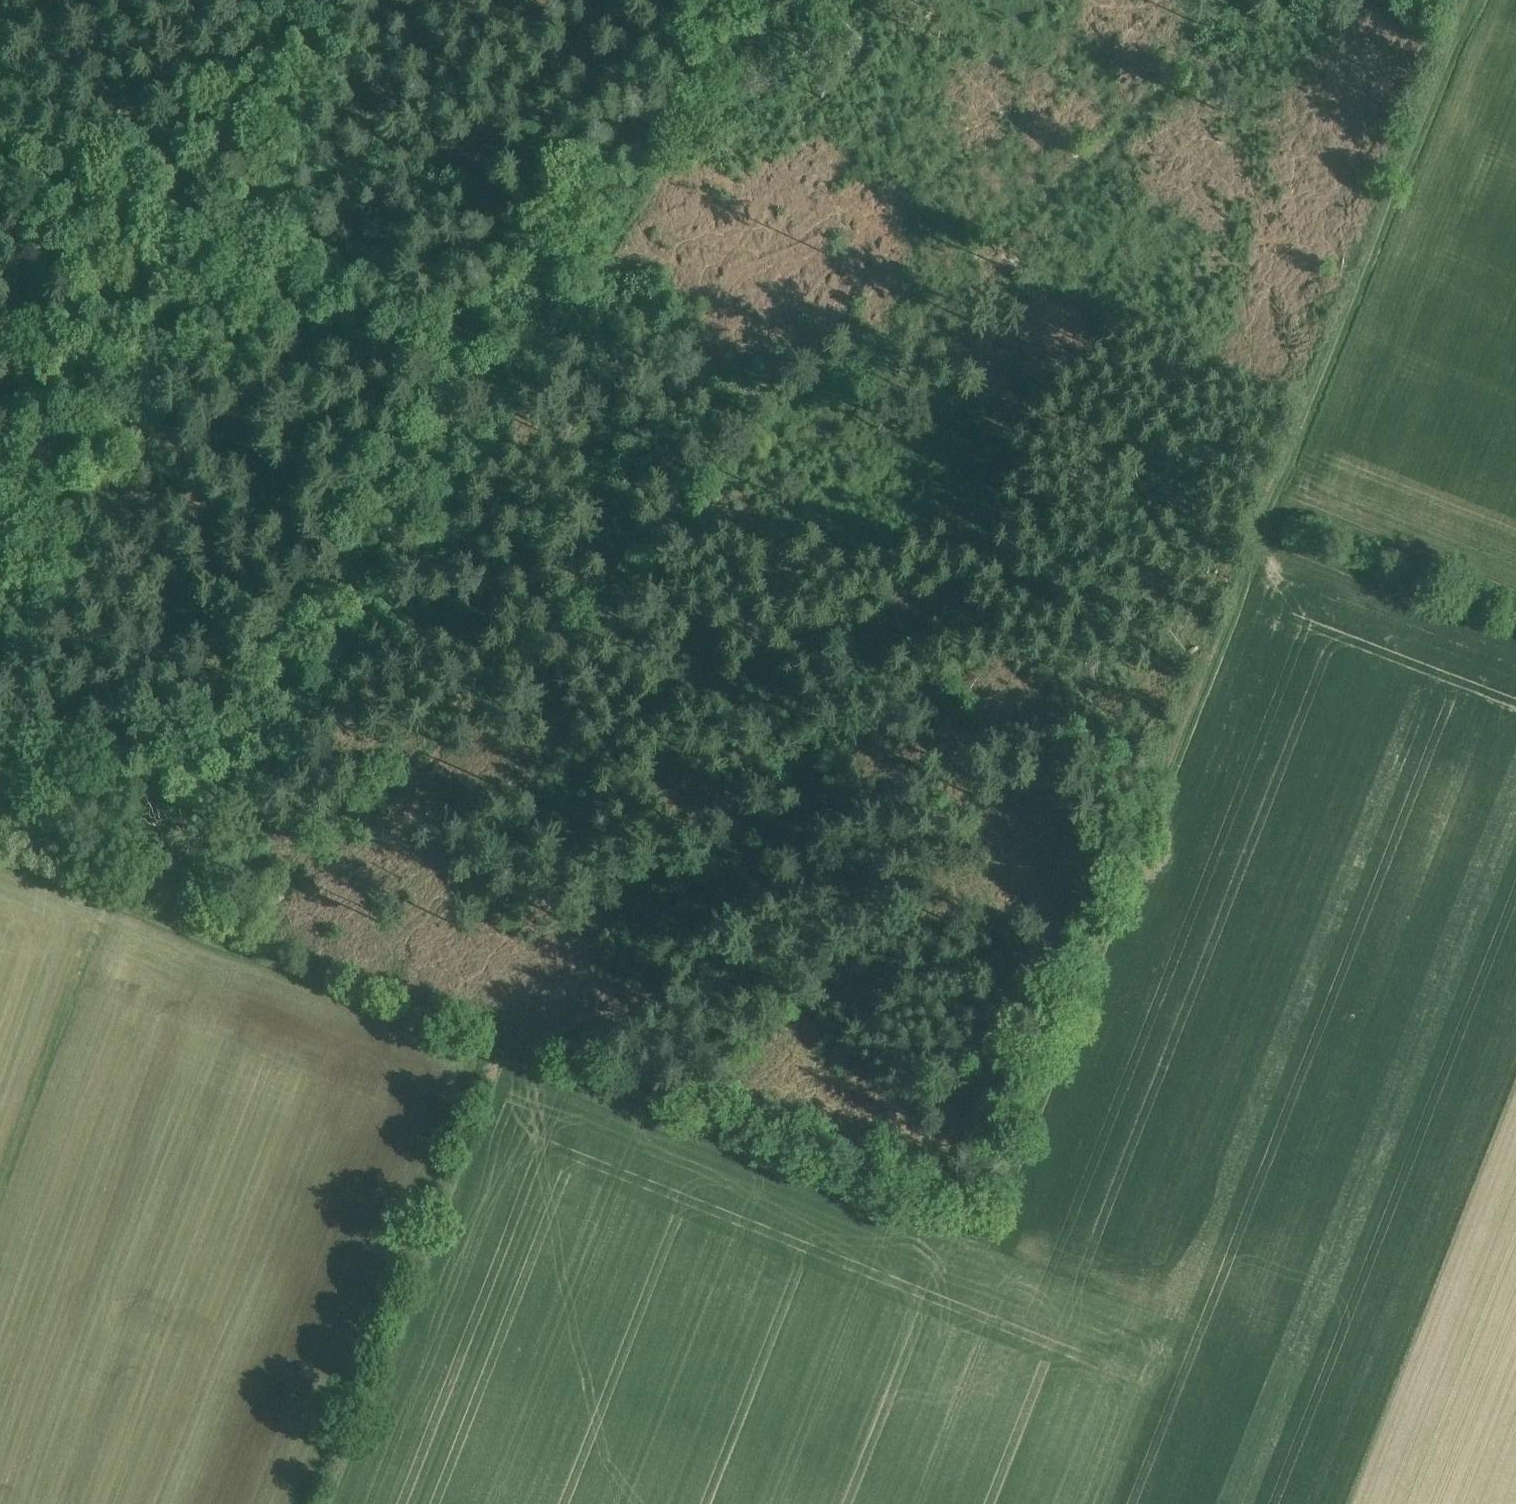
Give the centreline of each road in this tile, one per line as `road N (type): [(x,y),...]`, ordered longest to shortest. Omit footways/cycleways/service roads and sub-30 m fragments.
road 1 (track): [(1465,0),(1353,295),(1255,513)]
road 2 (track): [(0,843),(107,885),(0,1186)]

